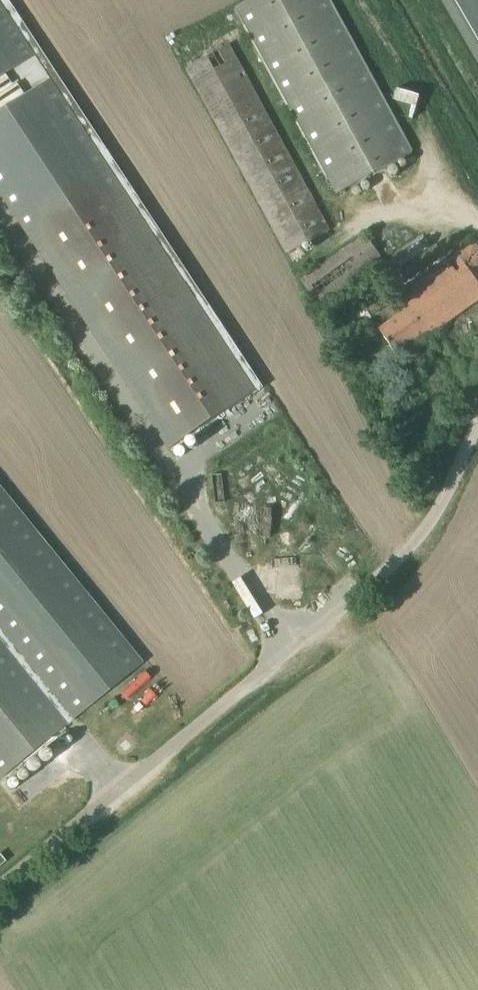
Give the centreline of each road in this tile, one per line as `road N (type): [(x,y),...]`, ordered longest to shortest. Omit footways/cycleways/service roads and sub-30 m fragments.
road 1 (unclassified): [(0,884),(417,540),(458,472),(477,415)]
road 2 (track): [(477,231),(432,202),(368,219)]

